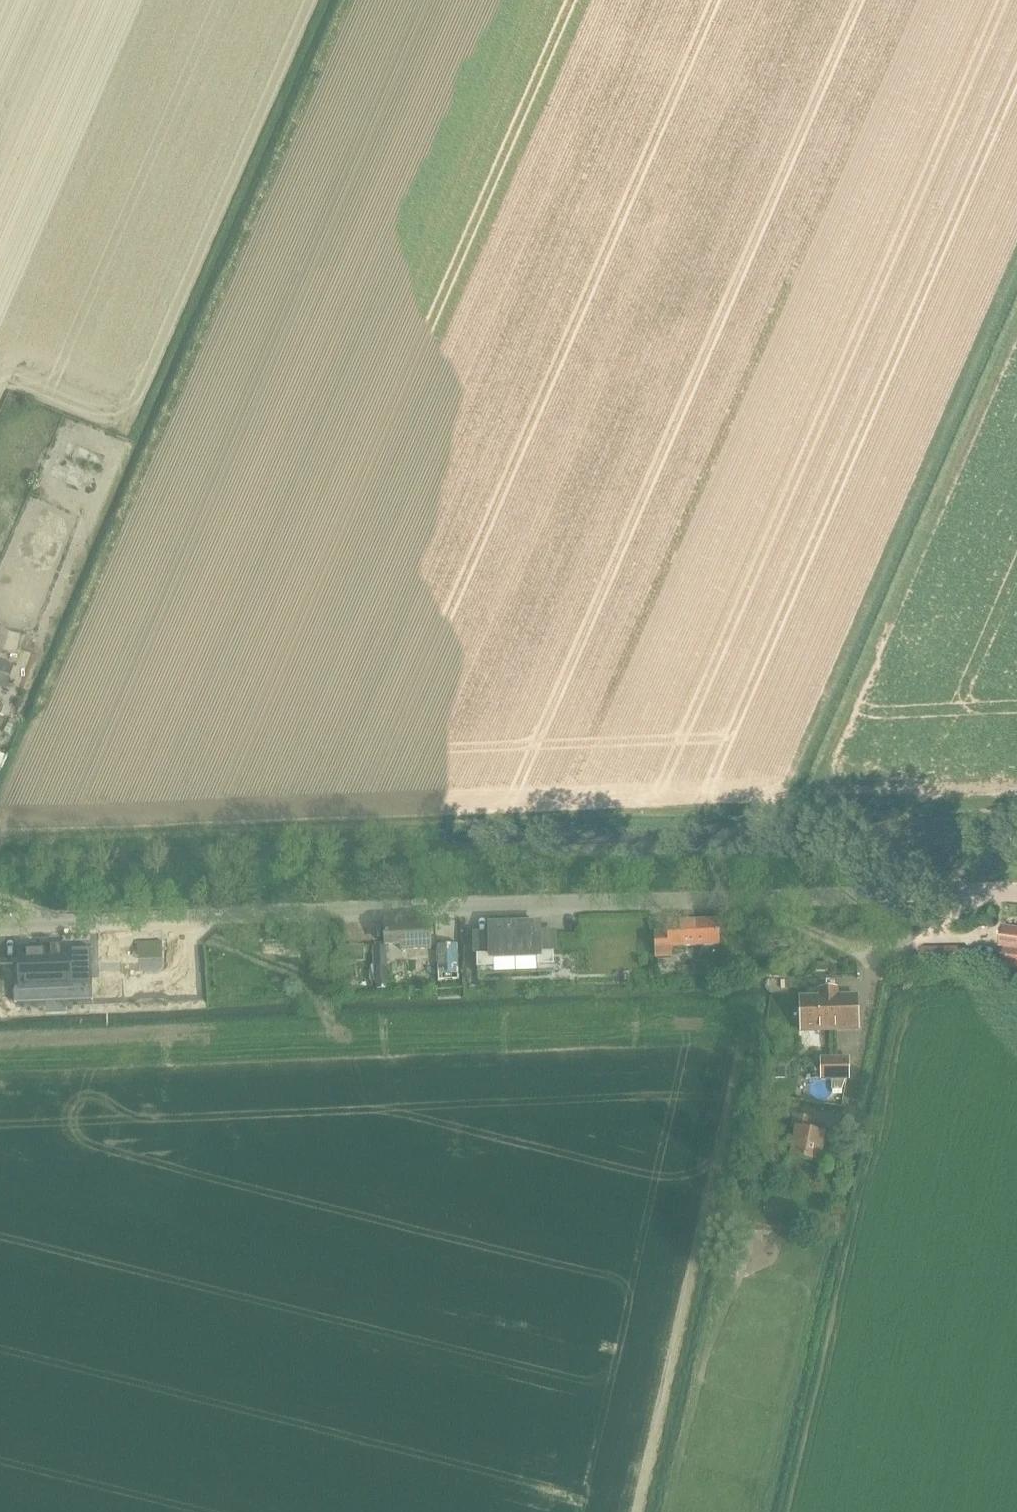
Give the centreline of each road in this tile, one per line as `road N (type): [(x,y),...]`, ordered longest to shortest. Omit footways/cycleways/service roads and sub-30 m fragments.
road 1 (track): [(0,1052),(751,1017),(643,1511)]
road 2 (track): [(1016,849),(0,891)]
road 3 (unclassified): [(1016,892),(0,925)]
road 4 (track): [(0,834),(18,802),(46,691),(347,0)]
road 5 (track): [(820,856),(818,811),(0,841)]
road 6 (track): [(785,1511),(904,1000),(1016,998)]
road 7 (track): [(802,812),(1016,320)]

